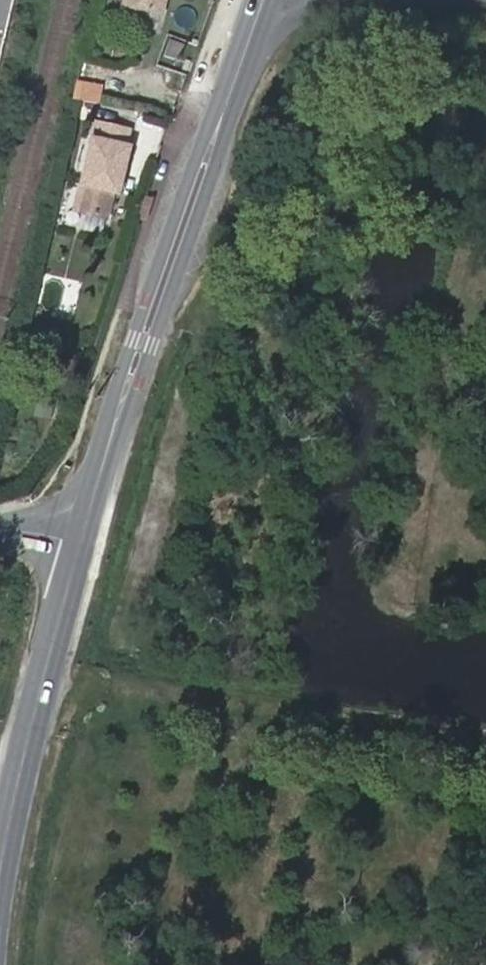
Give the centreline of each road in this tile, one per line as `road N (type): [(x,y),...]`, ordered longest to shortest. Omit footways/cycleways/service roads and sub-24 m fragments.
road 1 (tertiary): [(81,538),(264,0)]
road 2 (track): [(485,743),(43,676)]
road 3 (tertiary): [(0,868),(81,538)]

